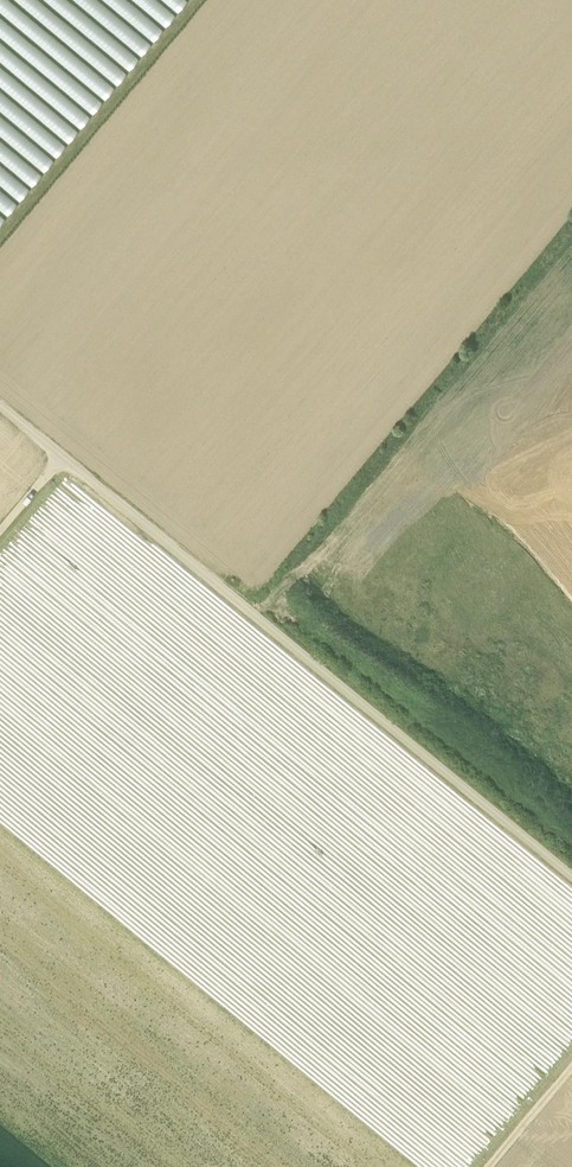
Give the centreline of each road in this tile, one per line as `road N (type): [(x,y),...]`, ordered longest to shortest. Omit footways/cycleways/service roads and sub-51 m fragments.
road 1 (unclassified): [(571,880),(0,408)]

